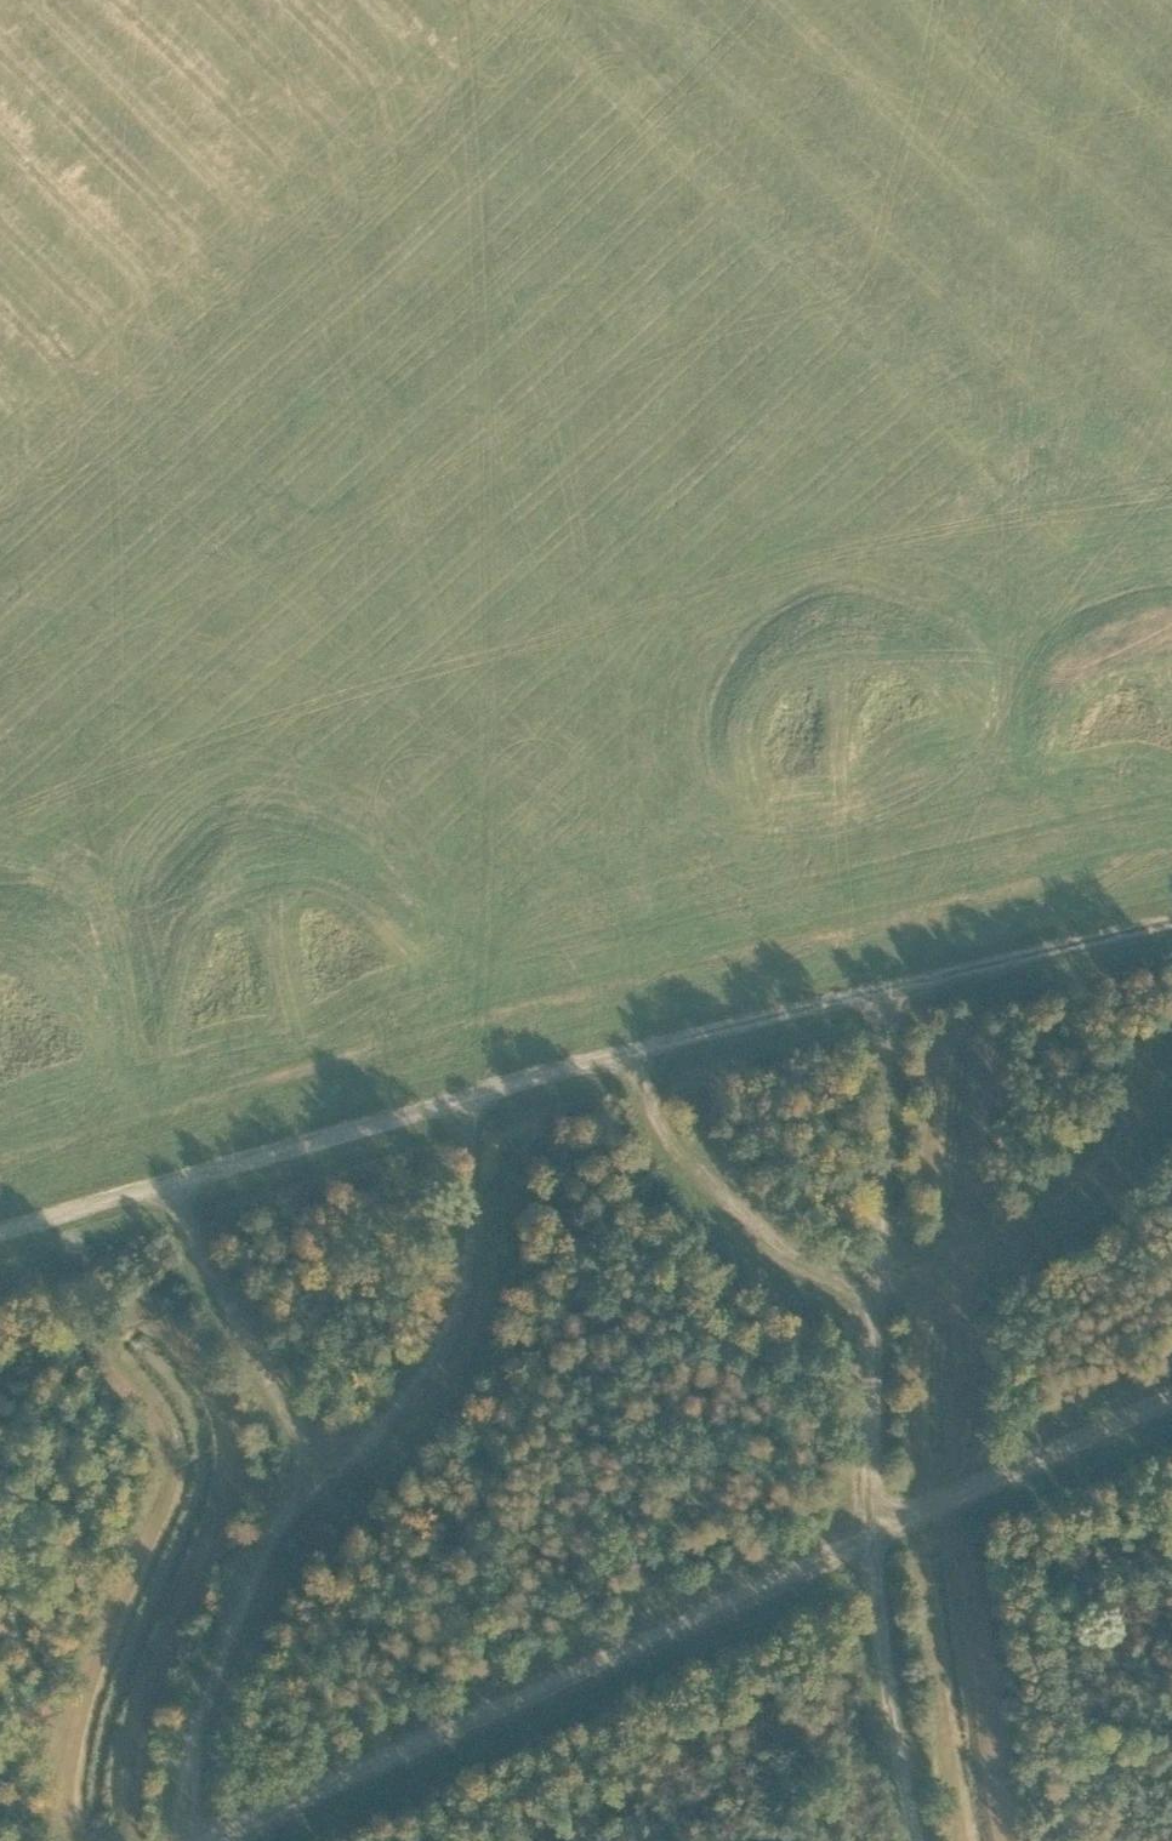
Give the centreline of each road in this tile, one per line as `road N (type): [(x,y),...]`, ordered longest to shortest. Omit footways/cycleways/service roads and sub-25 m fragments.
road 1 (track): [(0,1230),(663,1038),(1171,919)]
road 2 (track): [(200,1840),(701,1601),(1171,1388)]

